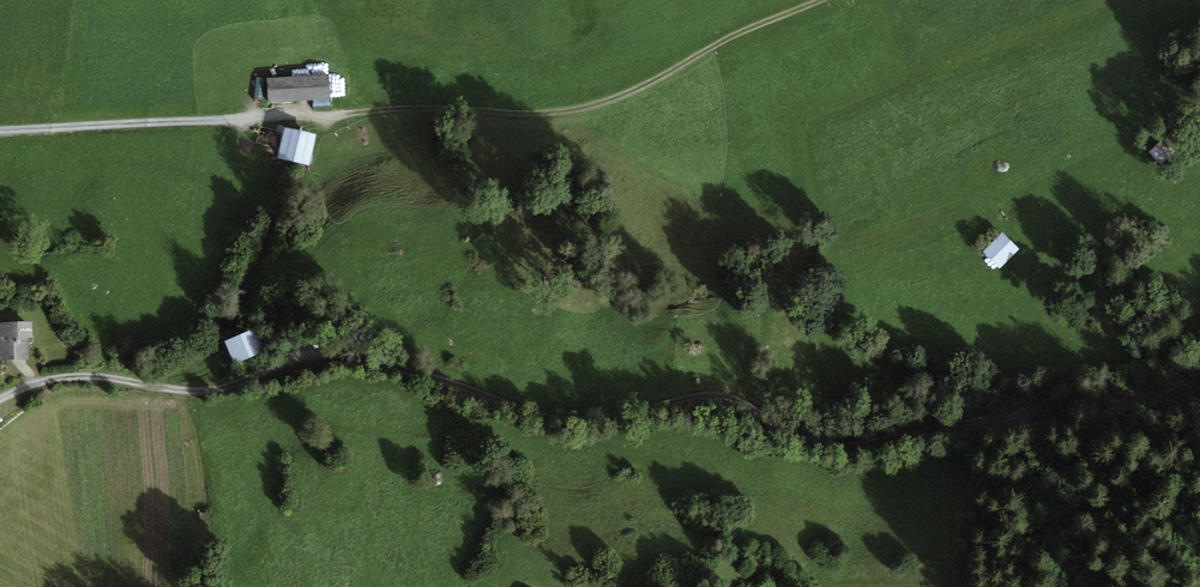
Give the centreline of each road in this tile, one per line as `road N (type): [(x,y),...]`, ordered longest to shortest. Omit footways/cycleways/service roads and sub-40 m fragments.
road 1 (track): [(1199,376),(860,446),(800,436),(733,398),(553,419),(341,356),(217,390),(72,377),(0,402)]
road 2 (track): [(0,130),(590,107),(819,0)]

